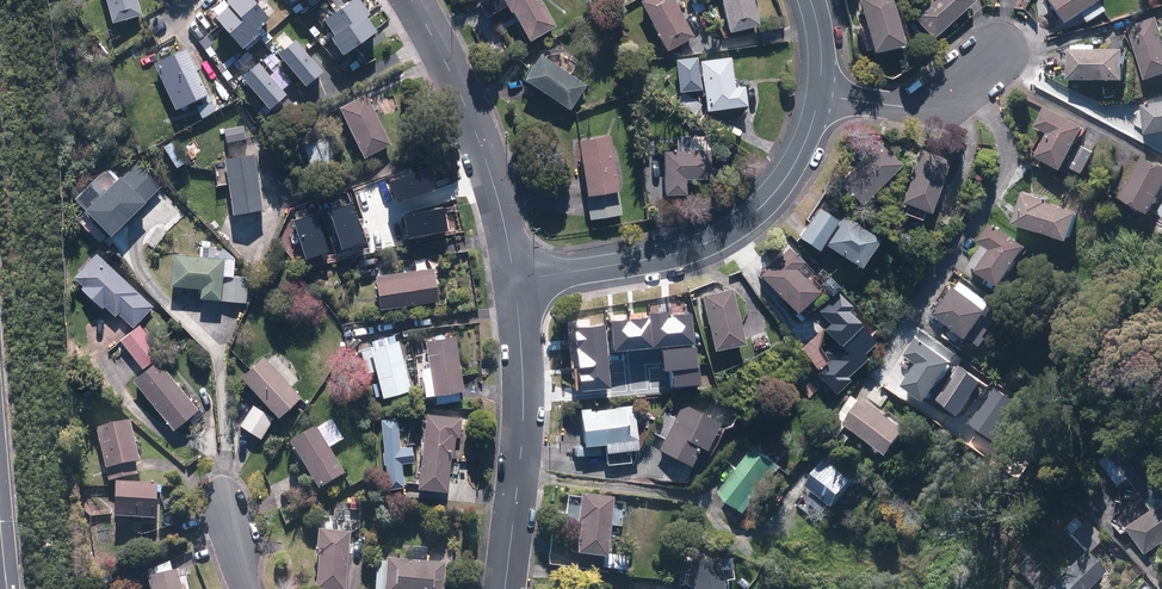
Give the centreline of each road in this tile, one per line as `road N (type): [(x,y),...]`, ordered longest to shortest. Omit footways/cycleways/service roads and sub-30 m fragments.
road 1 (residential): [(819,93),(786,178),(712,241),(515,279)]
road 2 (residential): [(515,279),(523,421),(505,588)]
road 3 (residential): [(414,0),(475,125),(515,279)]
road 4 (residential): [(819,93),(923,103),(953,91),(1000,50)]

